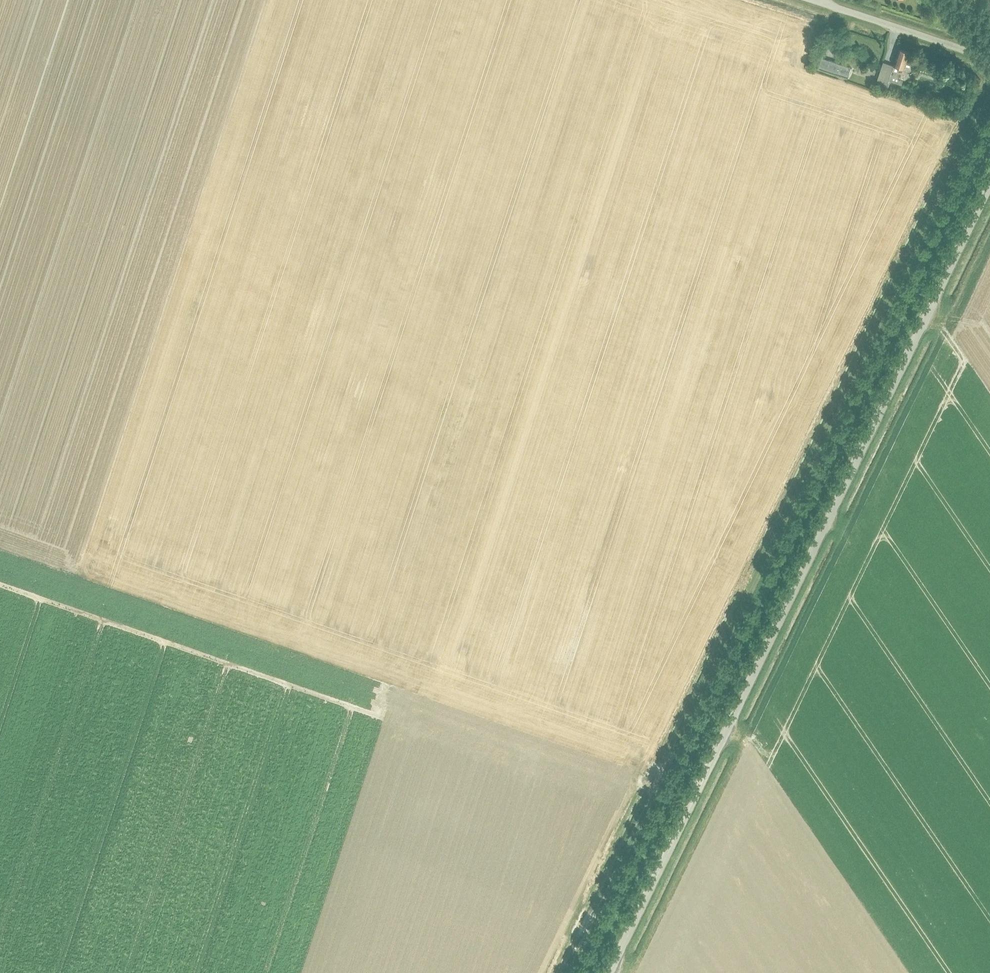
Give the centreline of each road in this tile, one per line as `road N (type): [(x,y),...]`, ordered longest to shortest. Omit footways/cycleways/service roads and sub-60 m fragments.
road 1 (track): [(989,87),(562,972)]
road 2 (unclassified): [(611,972),(989,179)]
road 3 (unclassified): [(989,60),(814,0)]

